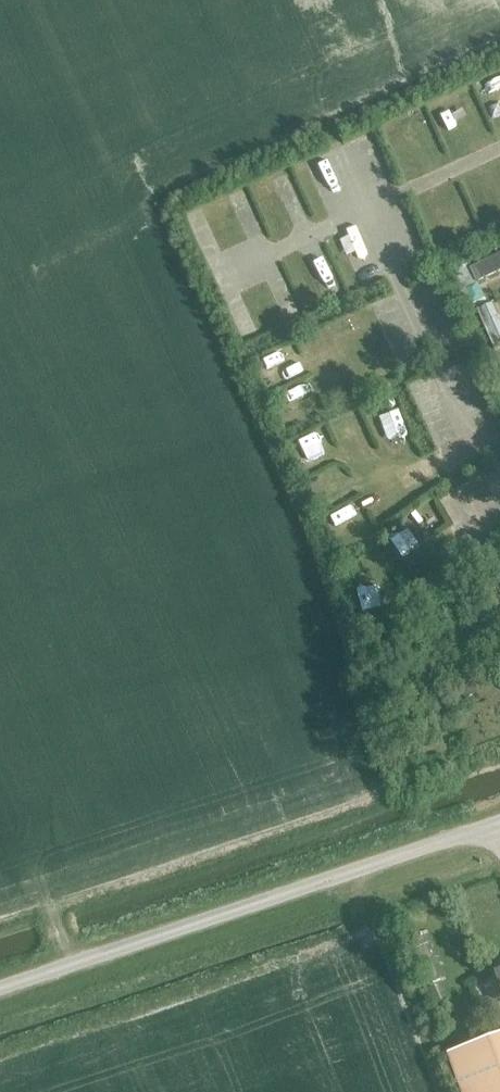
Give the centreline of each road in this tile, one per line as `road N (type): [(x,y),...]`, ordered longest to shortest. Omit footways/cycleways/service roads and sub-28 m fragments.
road 1 (unclassified): [(0,987),(499,820)]

